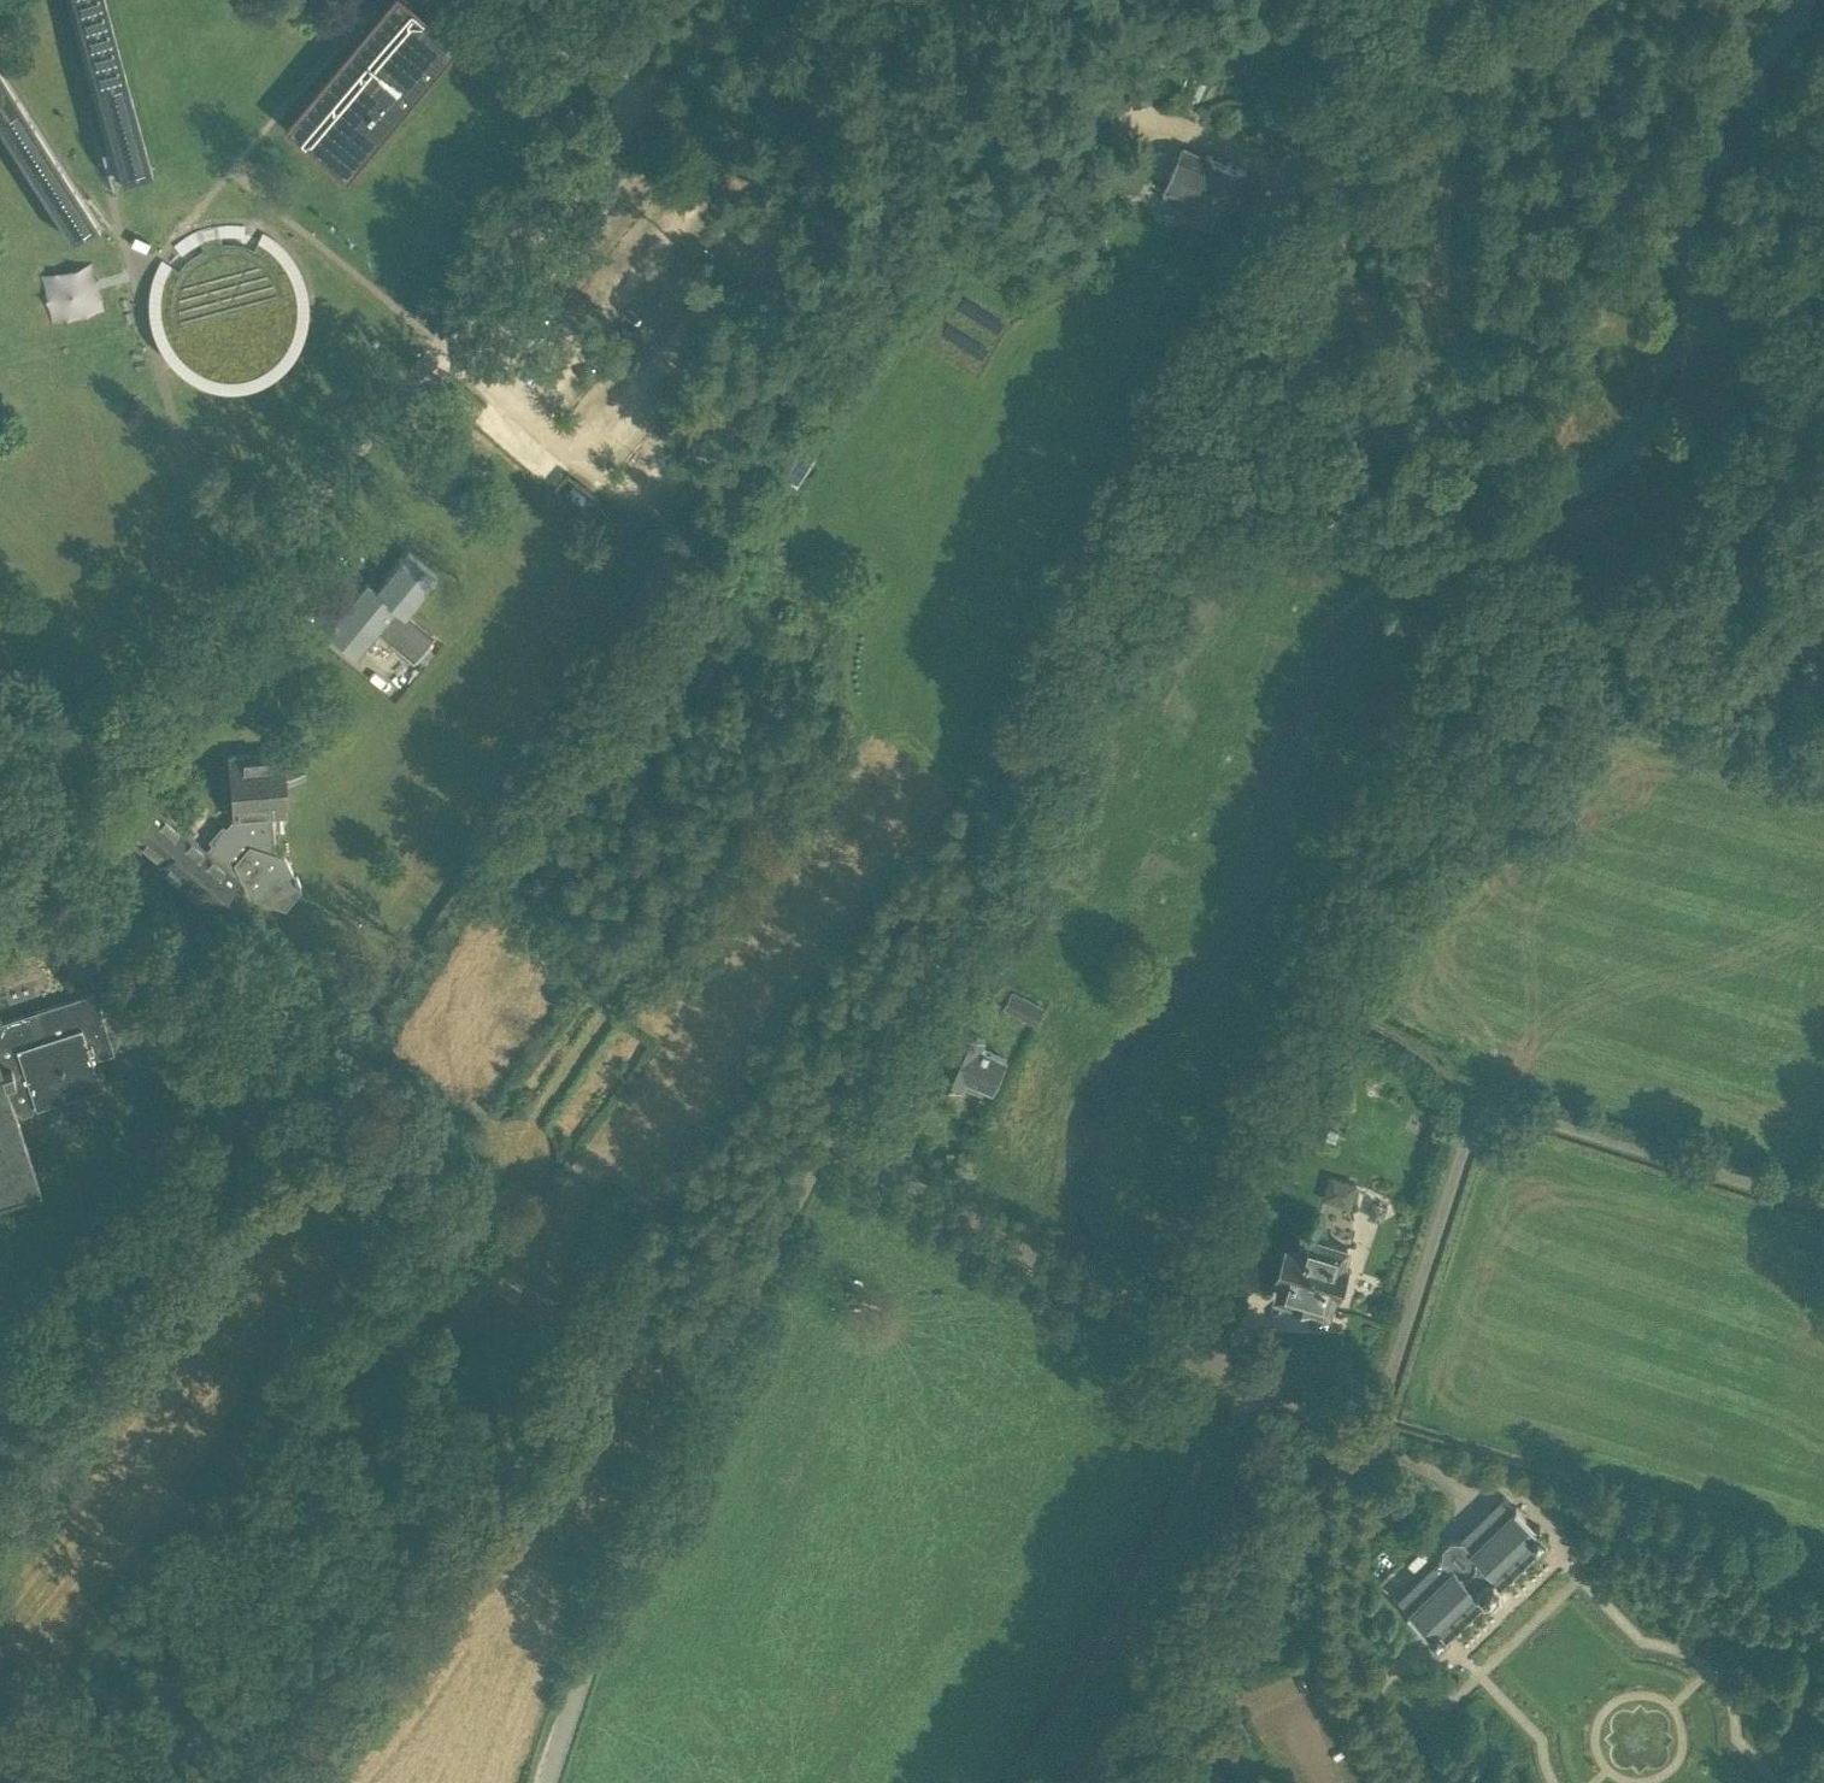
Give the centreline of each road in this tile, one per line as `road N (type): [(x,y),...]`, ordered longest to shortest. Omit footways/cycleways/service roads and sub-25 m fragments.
road 1 (unclassified): [(546,1782),(621,1572),(803,1175),(1031,772),(1356,0)]

